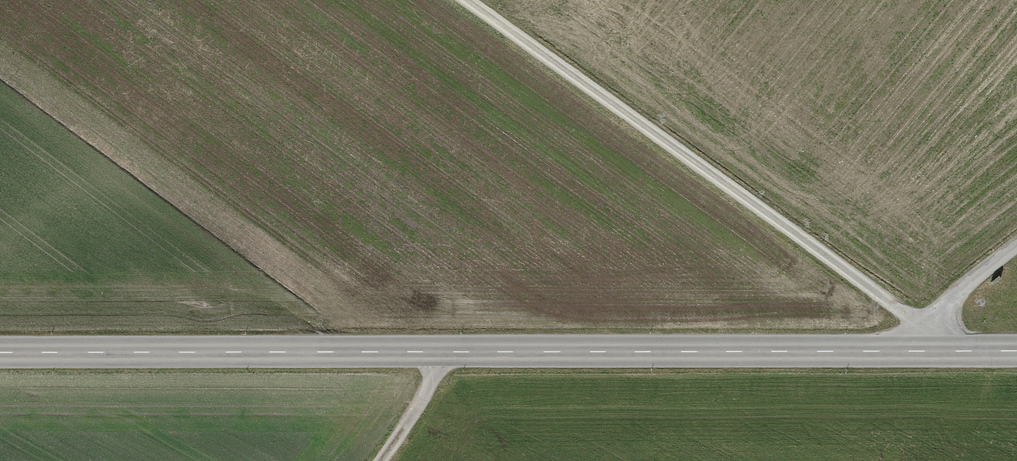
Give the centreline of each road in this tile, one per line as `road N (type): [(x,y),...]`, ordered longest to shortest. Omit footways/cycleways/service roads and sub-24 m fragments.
road 1 (tertiary): [(0,352),(1016,351)]
road 2 (track): [(464,0),(930,331)]
road 3 (track): [(930,351),(930,331),(946,307),(1016,245)]
road 4 (track): [(439,352),(422,401),(380,460)]

